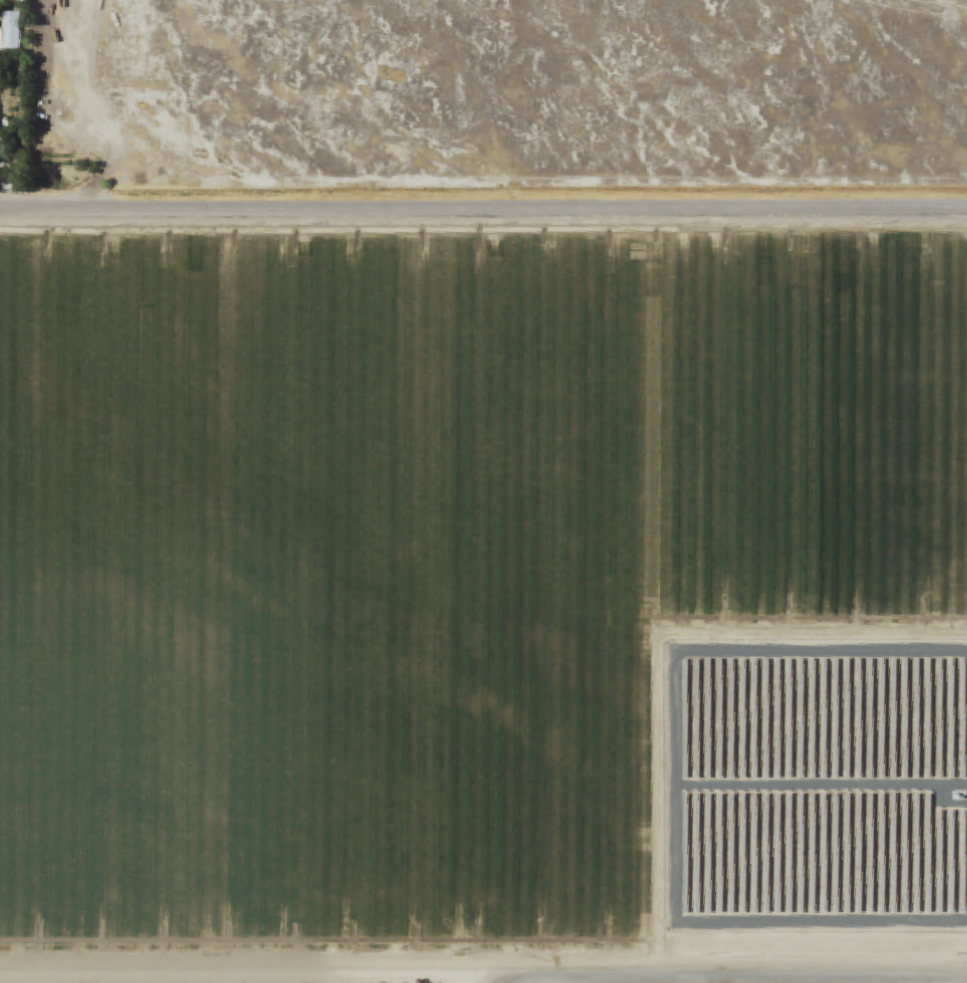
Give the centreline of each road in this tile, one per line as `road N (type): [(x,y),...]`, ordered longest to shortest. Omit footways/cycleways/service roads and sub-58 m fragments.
road 1 (tertiary): [(0,210),(966,207)]
road 2 (track): [(506,982),(480,968),(0,966)]

